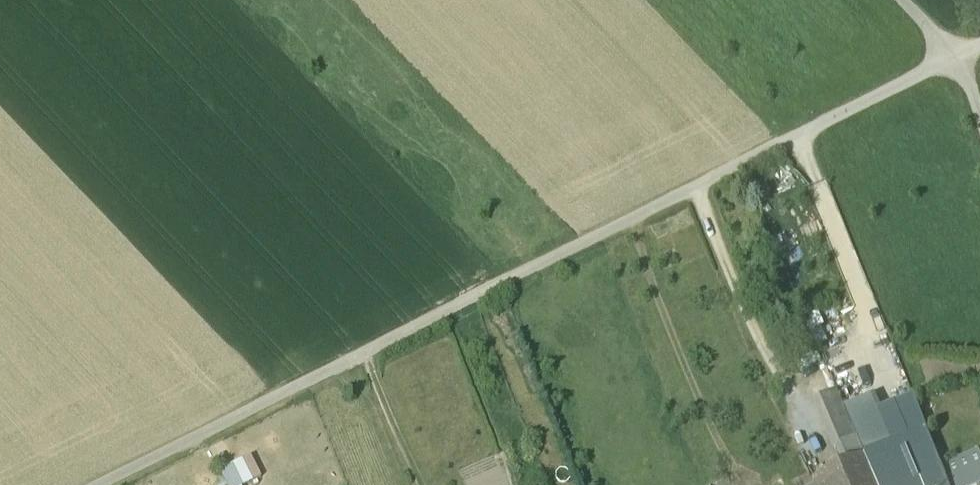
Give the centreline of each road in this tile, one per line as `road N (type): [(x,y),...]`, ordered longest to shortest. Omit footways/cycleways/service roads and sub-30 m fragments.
road 1 (track): [(102,484),(955,57)]
road 2 (track): [(364,354),(417,484)]

